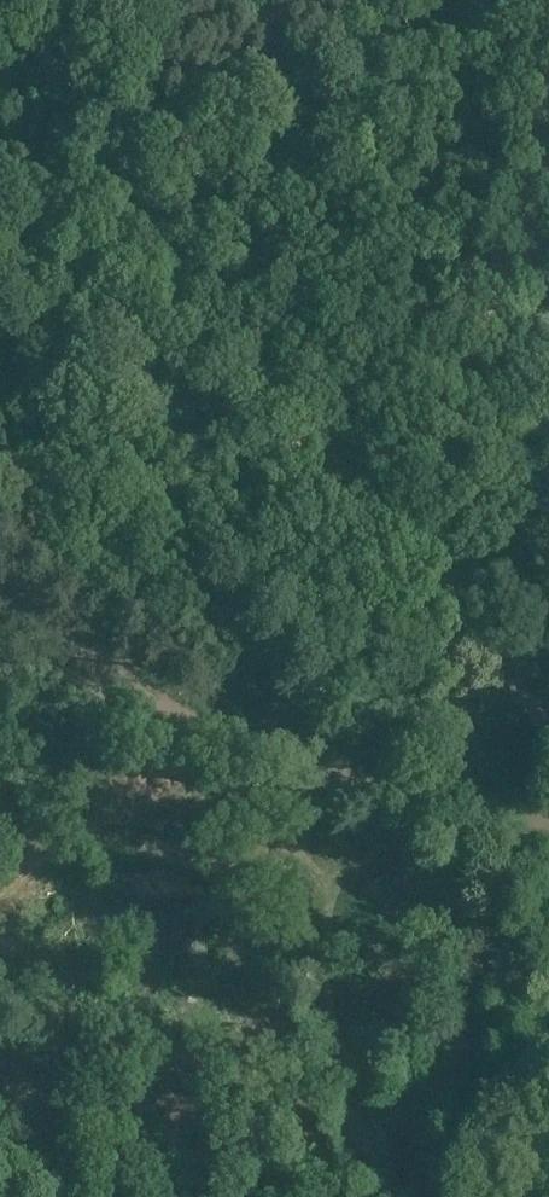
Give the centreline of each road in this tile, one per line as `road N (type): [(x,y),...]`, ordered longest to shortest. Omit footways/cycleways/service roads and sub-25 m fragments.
road 1 (unclassified): [(548,825),(238,744),(0,599)]

